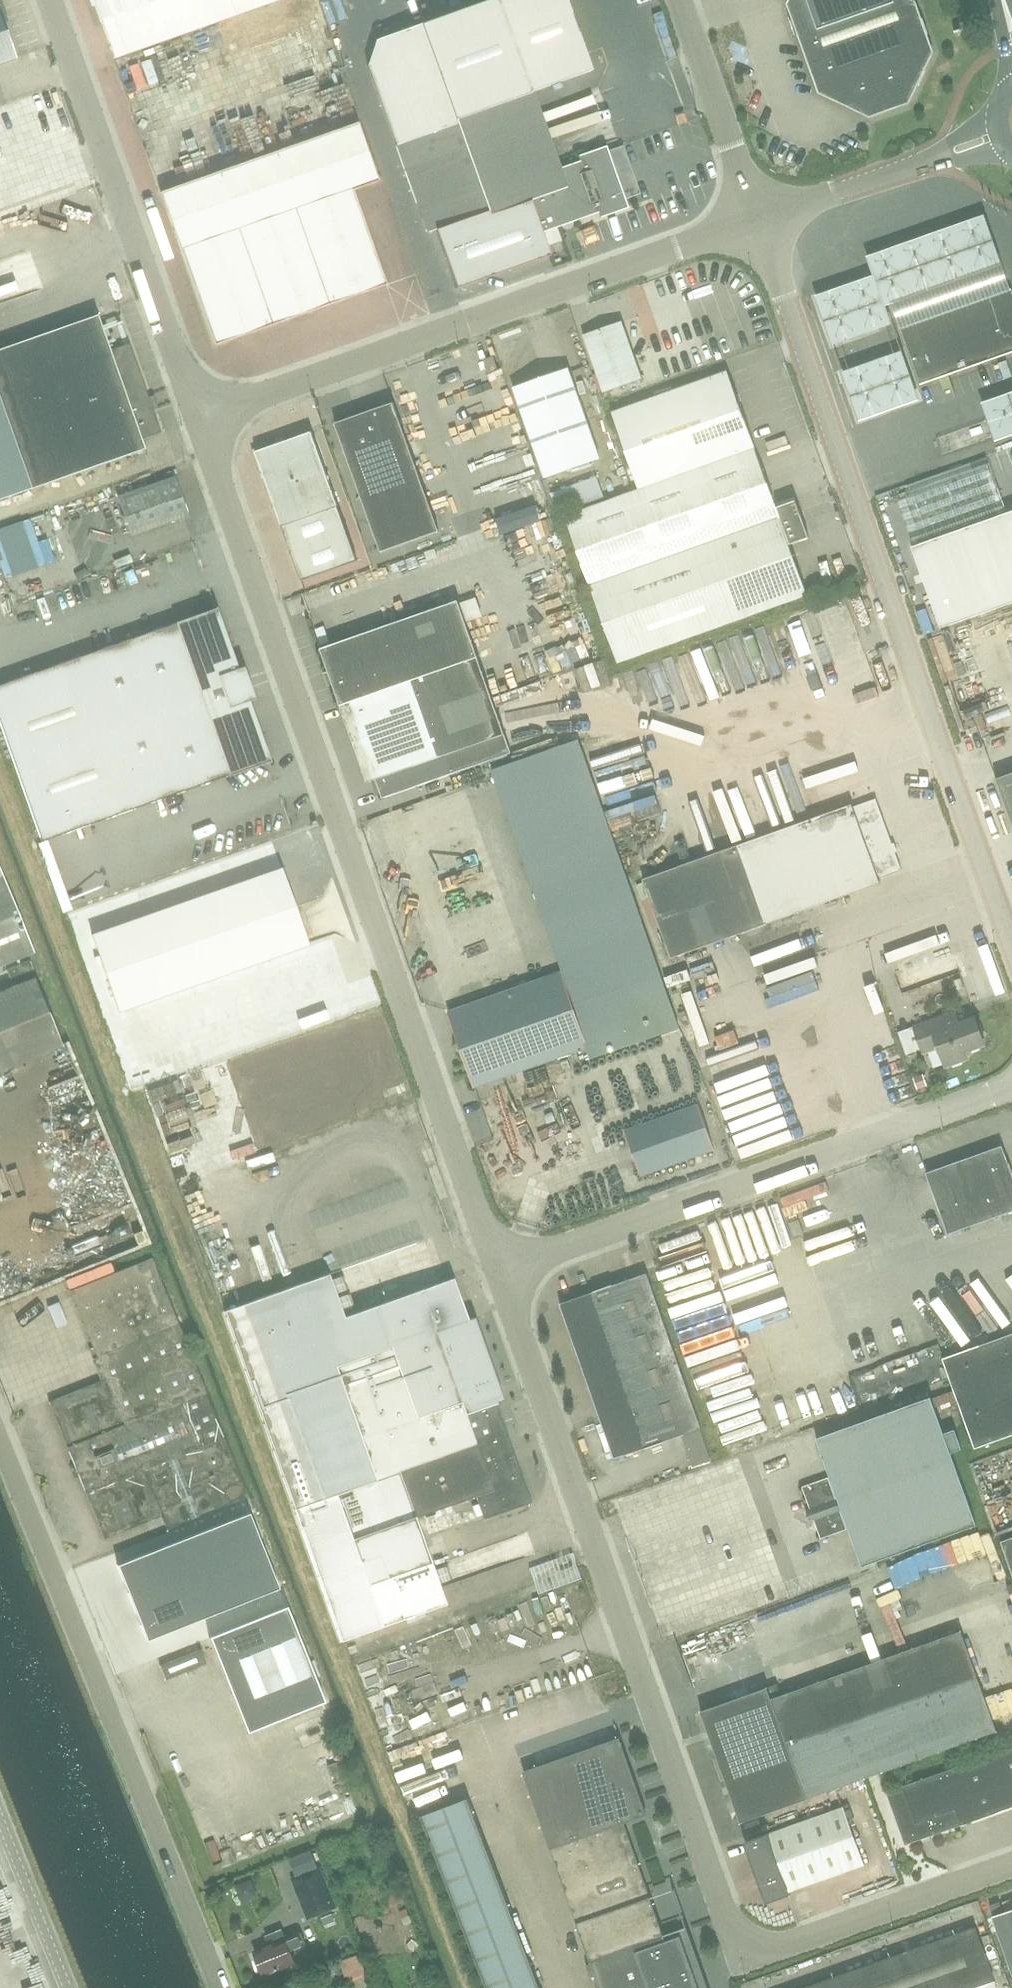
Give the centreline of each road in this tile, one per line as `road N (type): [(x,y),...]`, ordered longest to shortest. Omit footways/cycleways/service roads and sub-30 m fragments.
road 1 (unclassified): [(1011,1865),(776,1949),(748,1943),(722,1914),(499,1272)]
road 2 (unclassified): [(499,1272),(196,418)]
road 3 (unclassified): [(1011,945),(758,219)]
road 4 (unclassified): [(196,418),(758,219)]
road 5 (residential): [(219,1987),(0,1444)]
road 6 (unclassified): [(499,1272),(1011,1086)]
road 7 (unclassified): [(196,418),(49,0)]
road 8 (unclassified): [(758,219),(999,133)]
road 9 (unclassified): [(758,219),(681,0)]
road 10 (unclassified): [(68,1987),(0,1817)]

